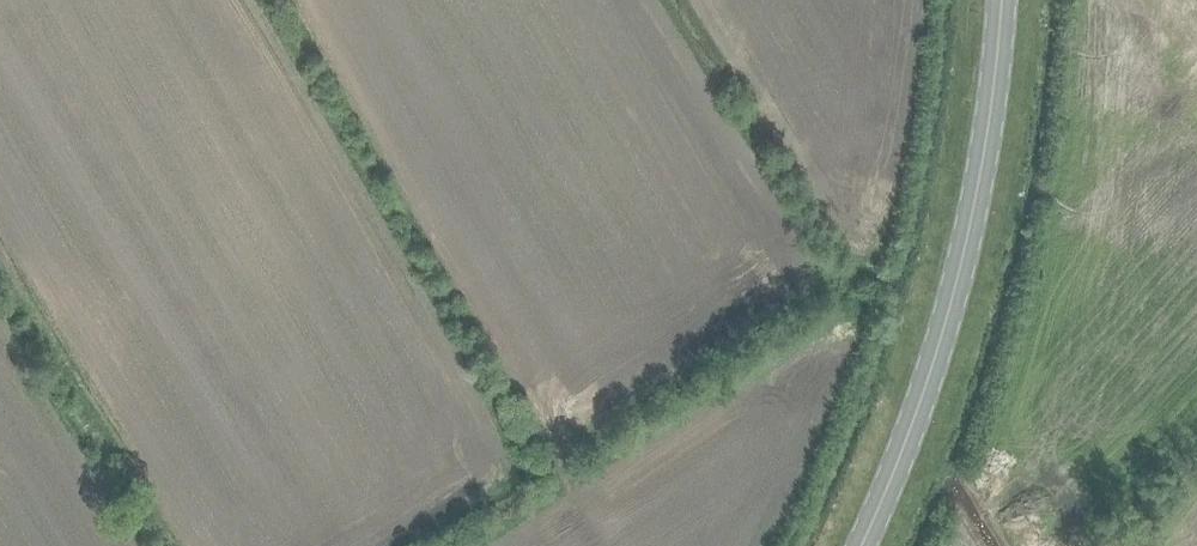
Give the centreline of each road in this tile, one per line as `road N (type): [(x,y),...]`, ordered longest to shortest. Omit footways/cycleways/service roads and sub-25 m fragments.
road 1 (tertiary): [(1002,0),(974,209),(922,396),(860,545)]

